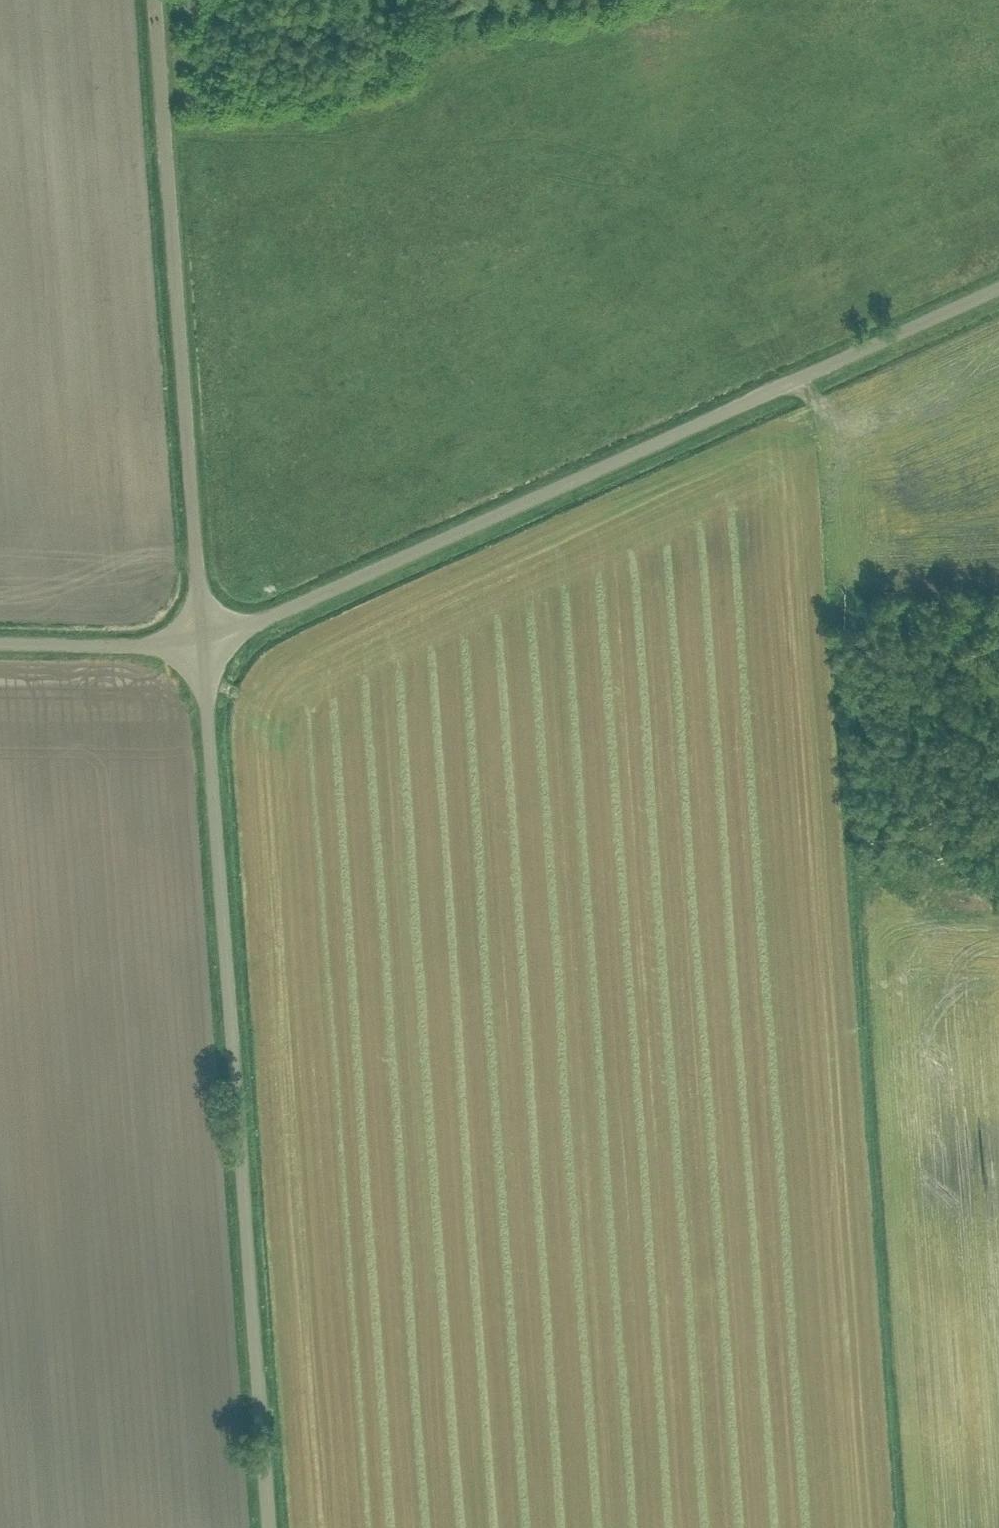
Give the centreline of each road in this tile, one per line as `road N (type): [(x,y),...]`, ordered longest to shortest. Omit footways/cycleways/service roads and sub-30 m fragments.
road 1 (unclassified): [(267,1527),(202,637)]
road 2 (unclassified): [(202,637),(283,611),(998,285)]
road 3 (unclassified): [(202,637),(154,0)]
road 4 (unclassified): [(0,641),(202,637)]

